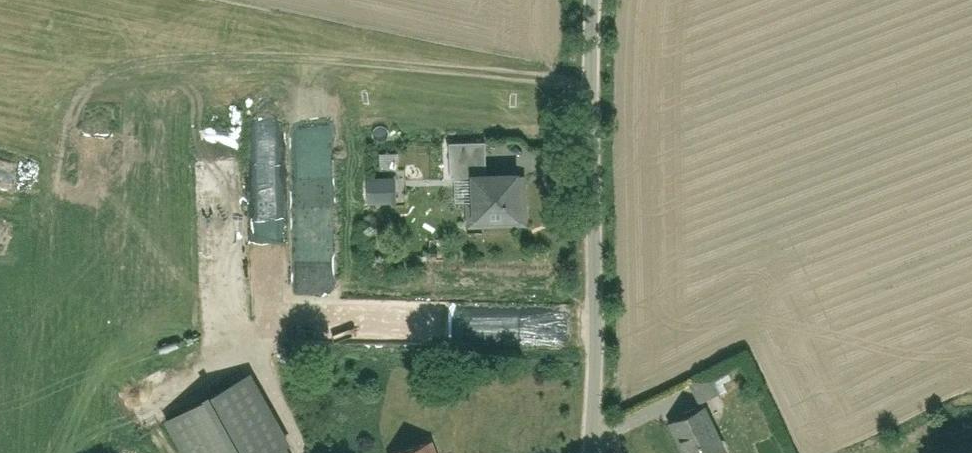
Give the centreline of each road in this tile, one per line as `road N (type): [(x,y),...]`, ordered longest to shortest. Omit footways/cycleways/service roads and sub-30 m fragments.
road 1 (unclassified): [(605,0),(578,223),(572,452)]

